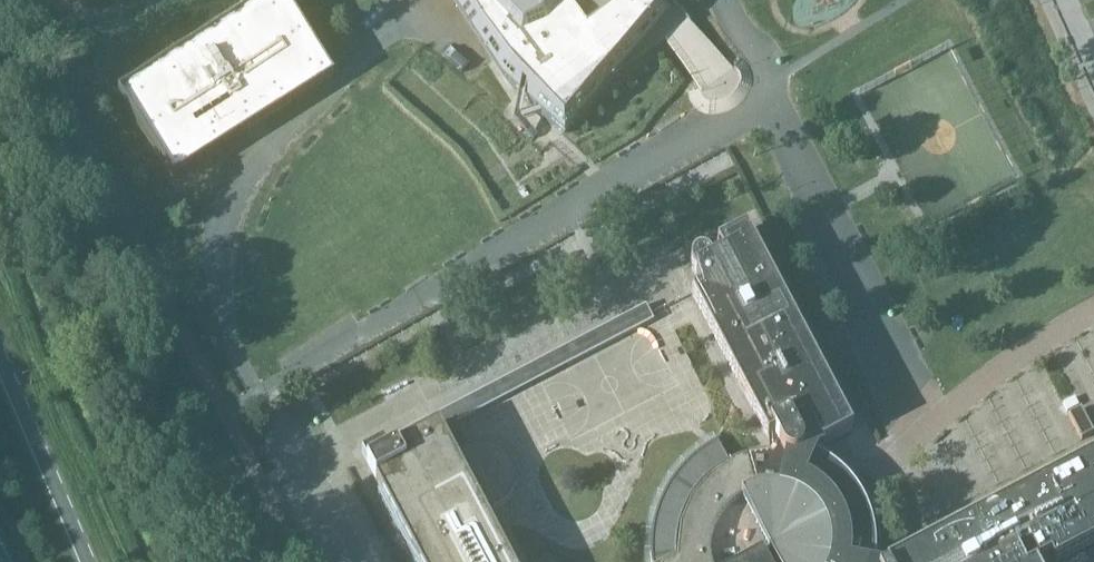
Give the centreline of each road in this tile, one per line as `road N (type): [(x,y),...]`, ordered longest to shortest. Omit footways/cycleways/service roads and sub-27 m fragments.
road 1 (primary): [(83,561),(0,375)]

